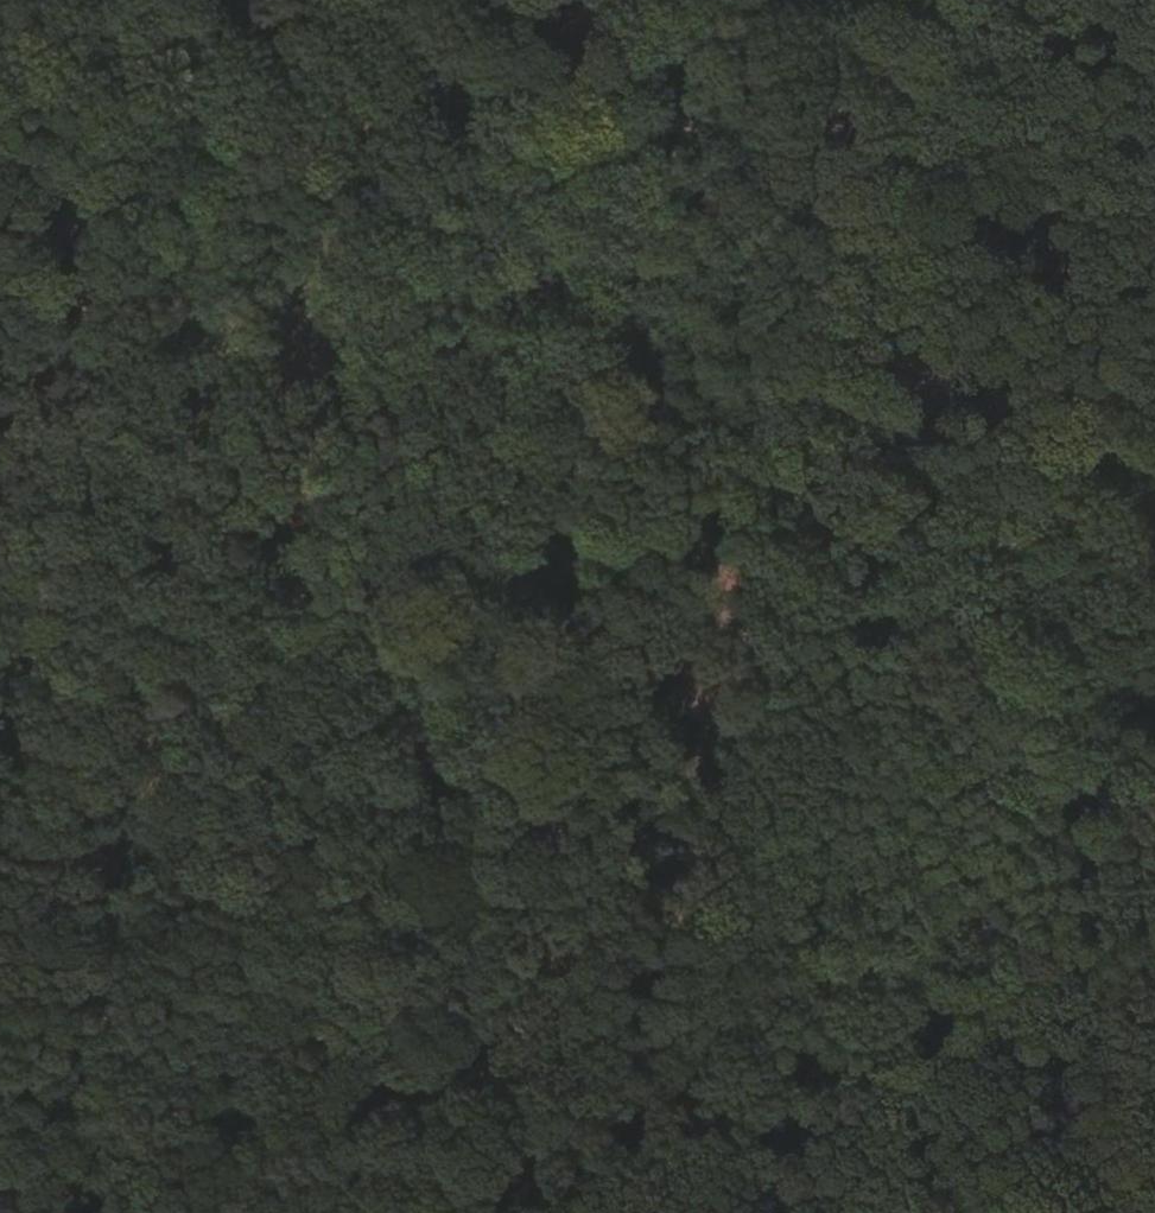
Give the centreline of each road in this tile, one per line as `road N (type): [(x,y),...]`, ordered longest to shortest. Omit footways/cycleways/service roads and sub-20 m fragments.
road 1 (track): [(100,0),(1154,704)]

